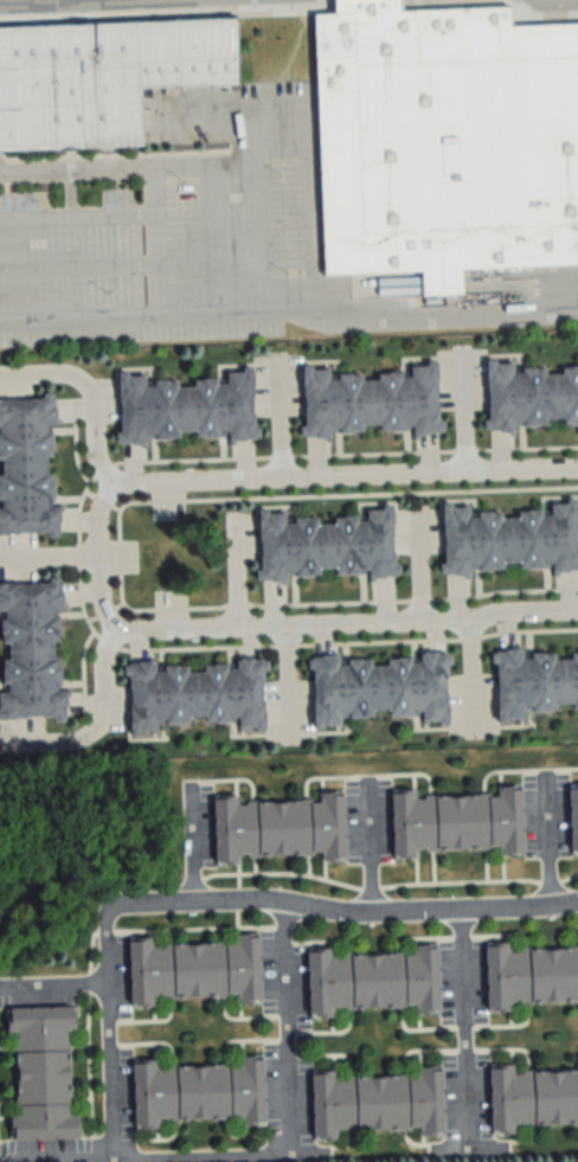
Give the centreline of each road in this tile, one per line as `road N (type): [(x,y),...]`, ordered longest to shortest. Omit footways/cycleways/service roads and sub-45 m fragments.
road 1 (residential): [(116,627),(105,611),(97,532),(104,497),(130,482),(577,467)]
road 2 (residential): [(108,911),(126,900),(281,900),(347,913),(577,901)]
road 3 (residential): [(577,608),(465,621),(116,627)]

